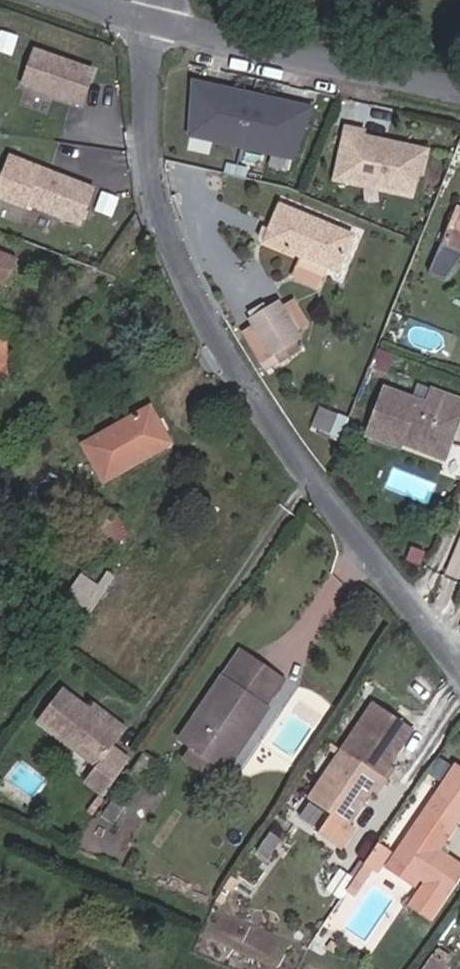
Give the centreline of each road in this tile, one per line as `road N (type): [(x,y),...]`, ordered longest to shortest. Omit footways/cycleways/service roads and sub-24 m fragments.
road 1 (residential): [(162,24),(151,81),(158,194),(232,363),(459,657)]
road 2 (tertiary): [(162,24),(459,93)]

